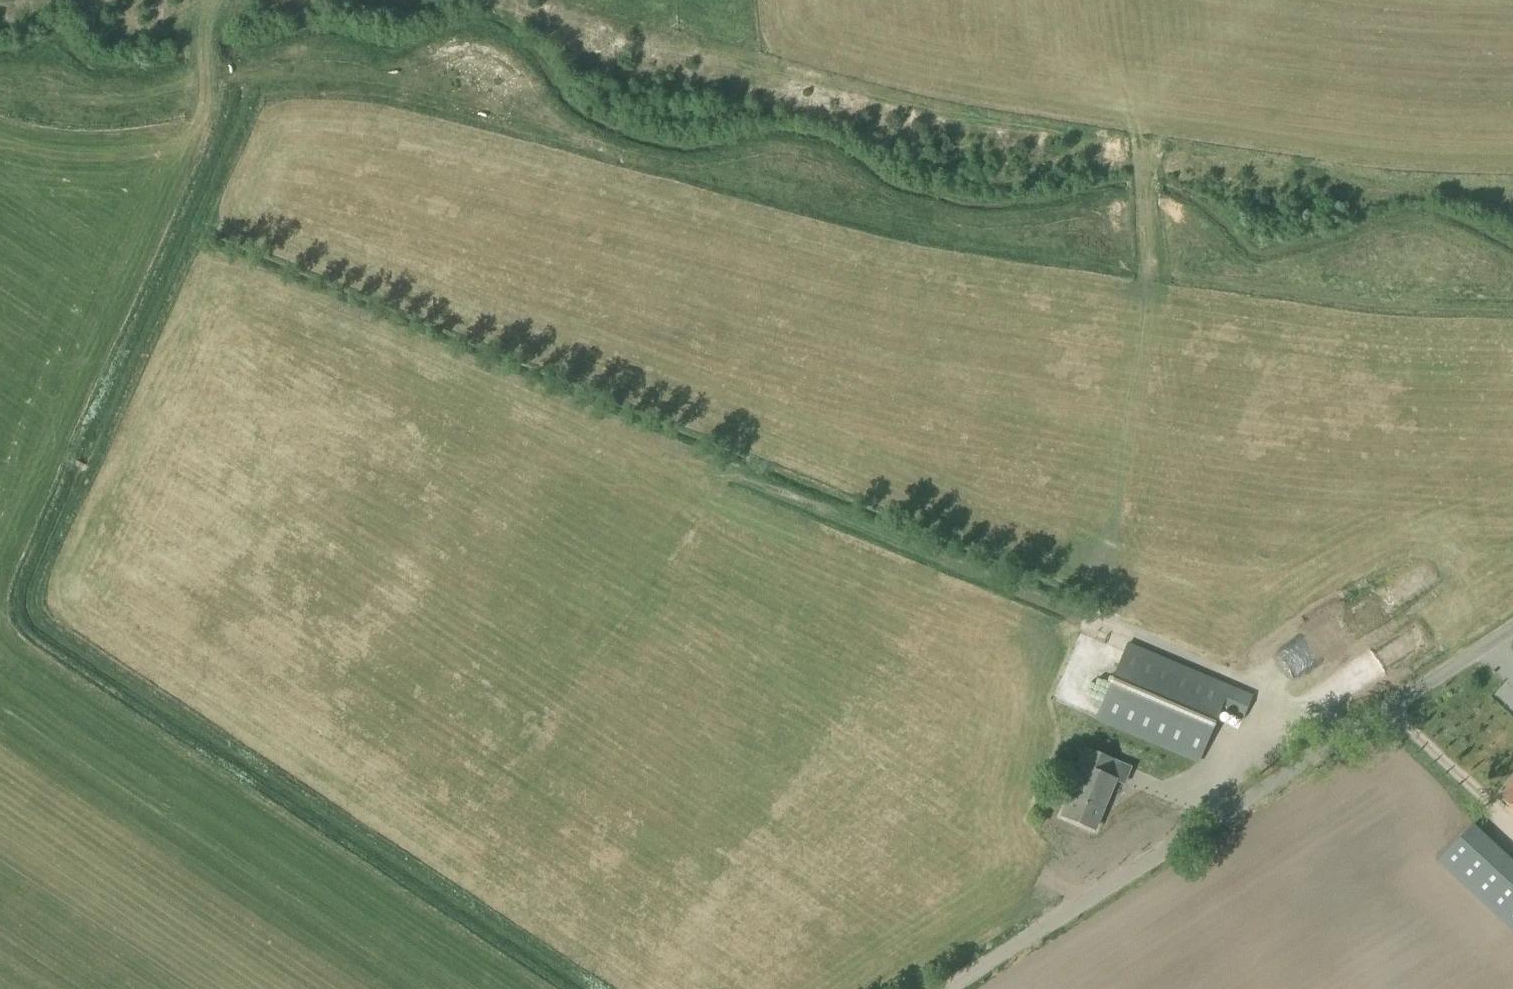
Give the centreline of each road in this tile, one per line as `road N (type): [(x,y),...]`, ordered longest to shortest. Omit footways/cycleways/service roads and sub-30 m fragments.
road 1 (unclassified): [(945,988),(1512,629)]

